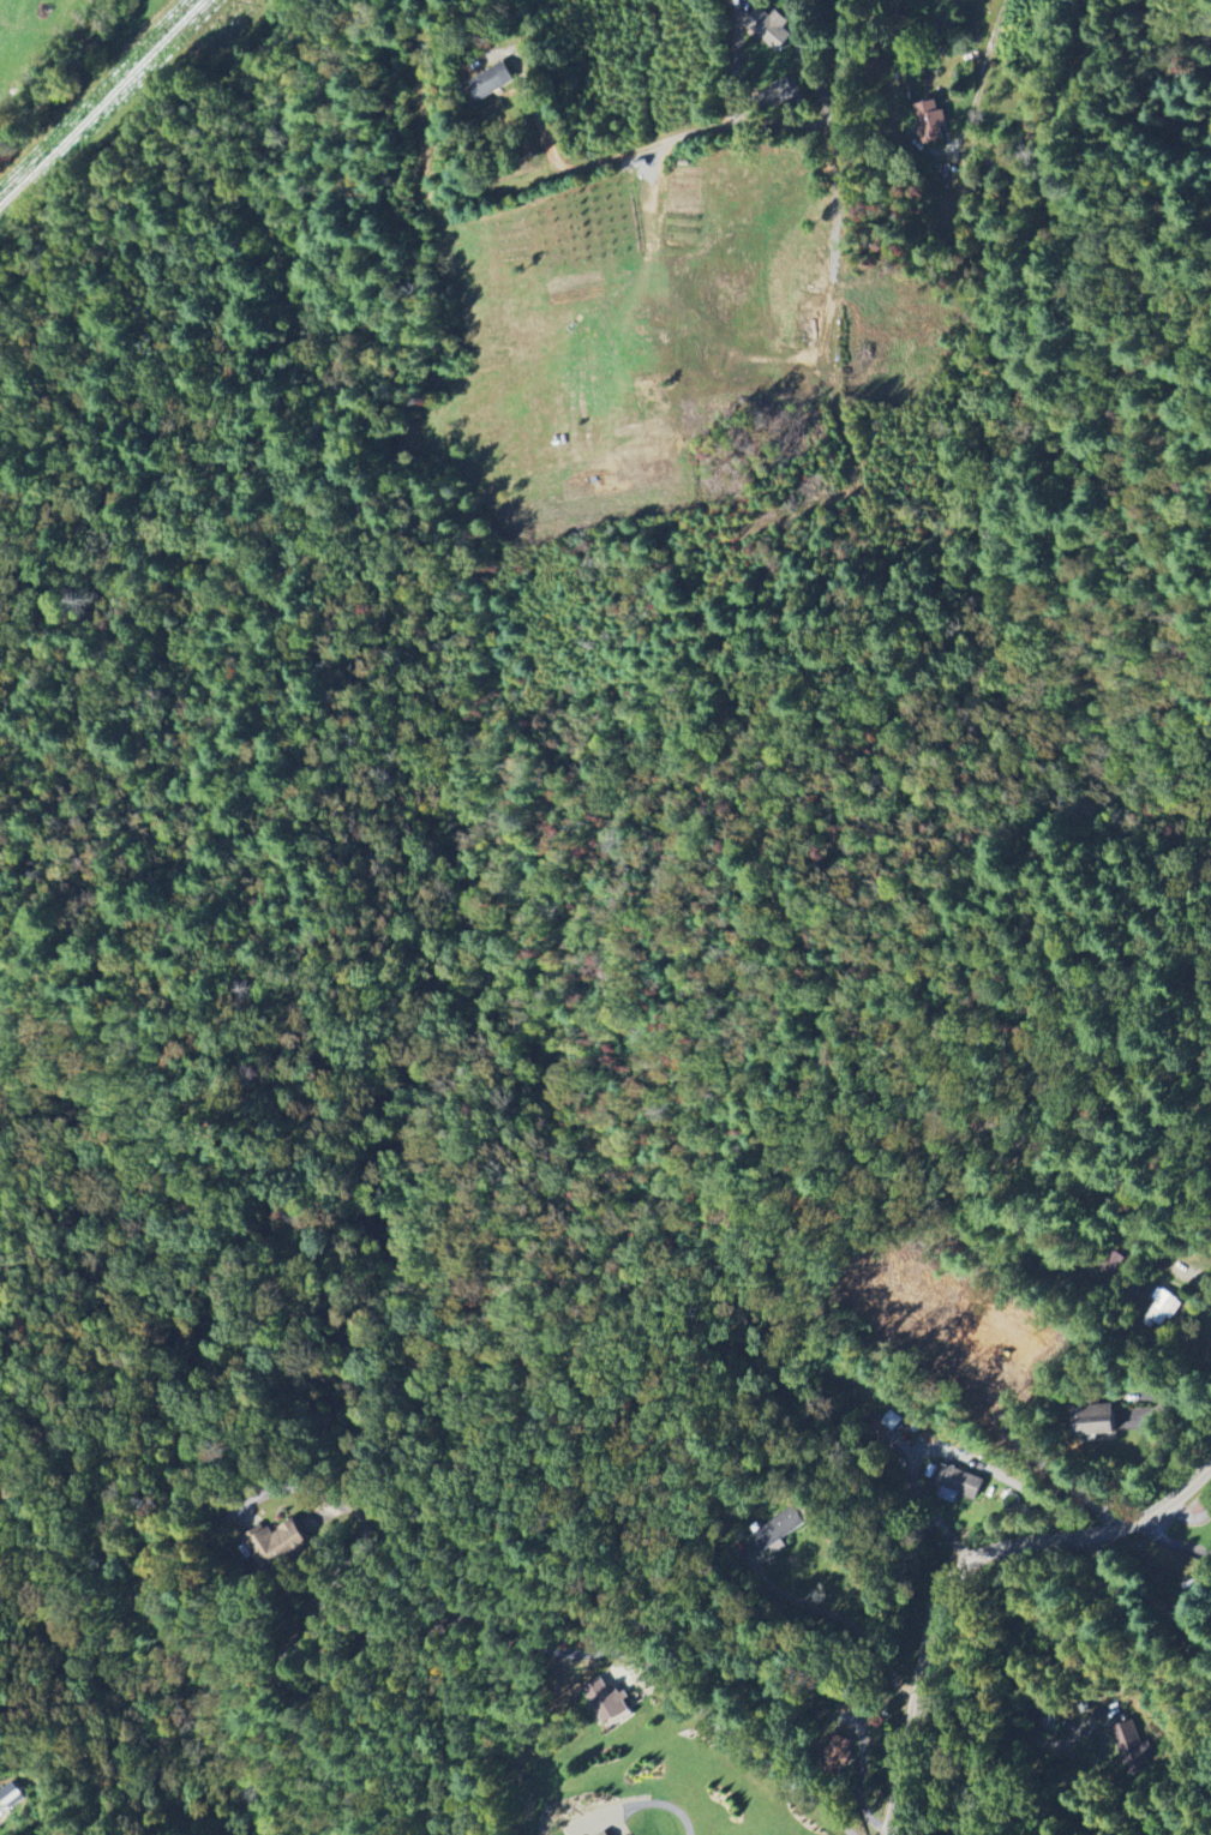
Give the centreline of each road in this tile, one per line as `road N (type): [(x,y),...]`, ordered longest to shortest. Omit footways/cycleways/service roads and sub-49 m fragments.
road 1 (residential): [(891,1834),(935,1629),(969,1564),(1015,1543),(1122,1528),(1210,1470)]
road 2 (residential): [(841,0),(833,120),(691,131),(458,196)]
road 3 (residential): [(1210,724),(1037,745)]

